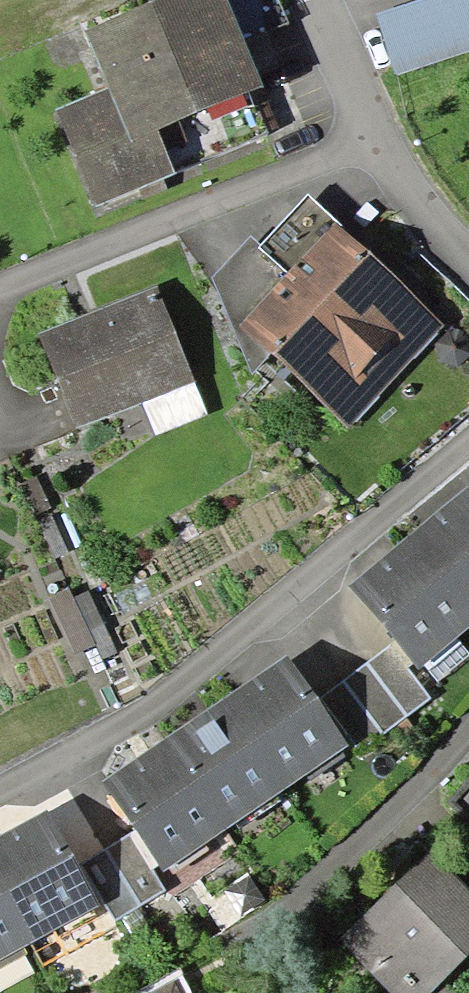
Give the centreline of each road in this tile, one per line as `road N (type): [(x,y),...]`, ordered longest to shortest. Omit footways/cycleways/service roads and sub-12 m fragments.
road 1 (residential): [(0,797),(217,663),(468,443)]
road 2 (residential): [(0,280),(383,141)]
road 3 (residential): [(315,896),(468,755)]
road 4 (residential): [(383,141),(318,0)]
road 5 (residential): [(468,256),(383,141)]

